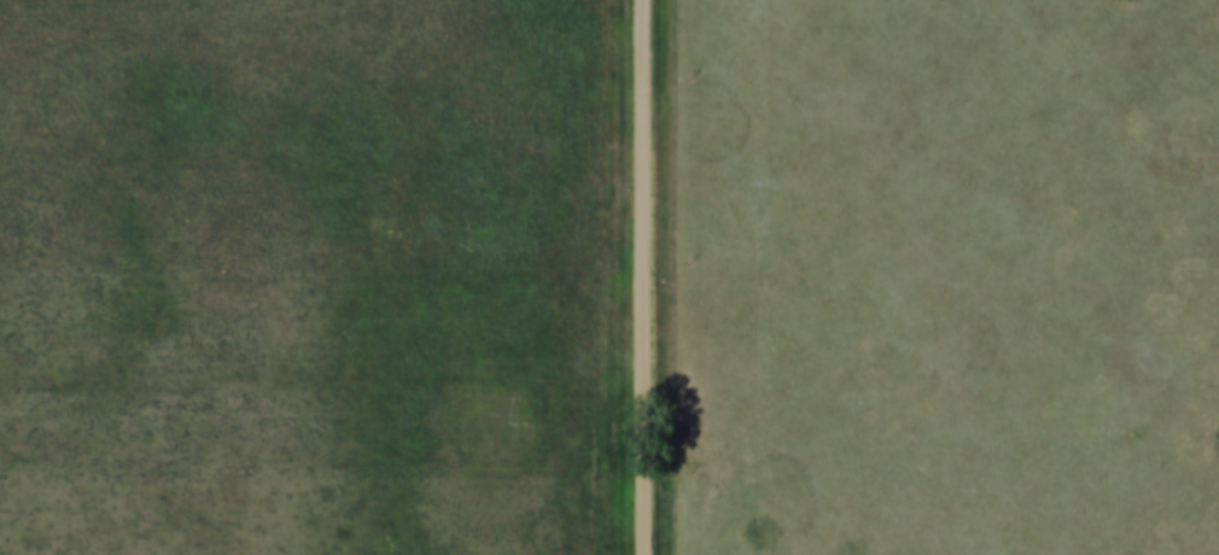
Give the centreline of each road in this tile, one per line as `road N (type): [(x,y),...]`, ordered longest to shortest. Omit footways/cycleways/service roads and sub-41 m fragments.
road 1 (residential): [(649,554),(651,0)]

